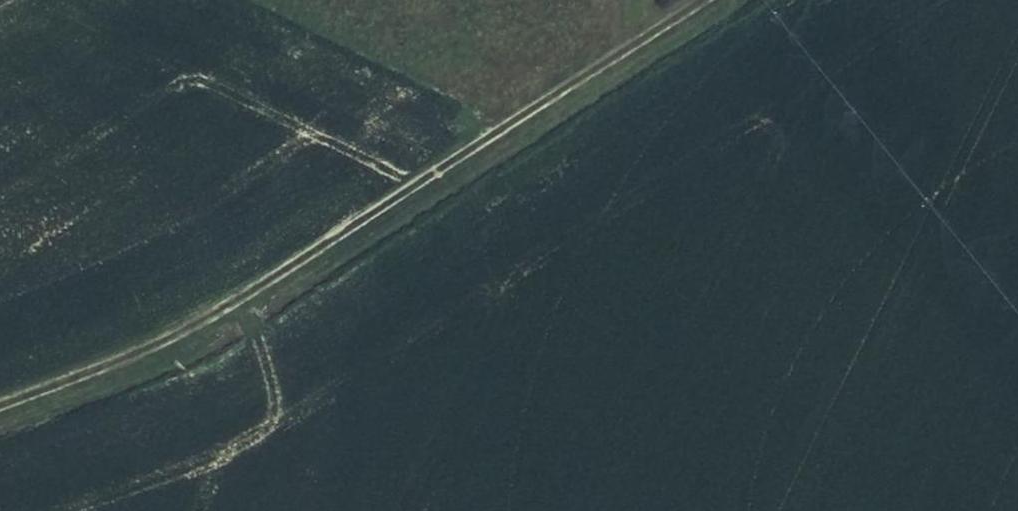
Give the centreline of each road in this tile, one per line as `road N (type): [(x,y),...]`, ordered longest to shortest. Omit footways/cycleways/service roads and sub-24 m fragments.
road 1 (track): [(0,408),(228,307),(703,0)]

